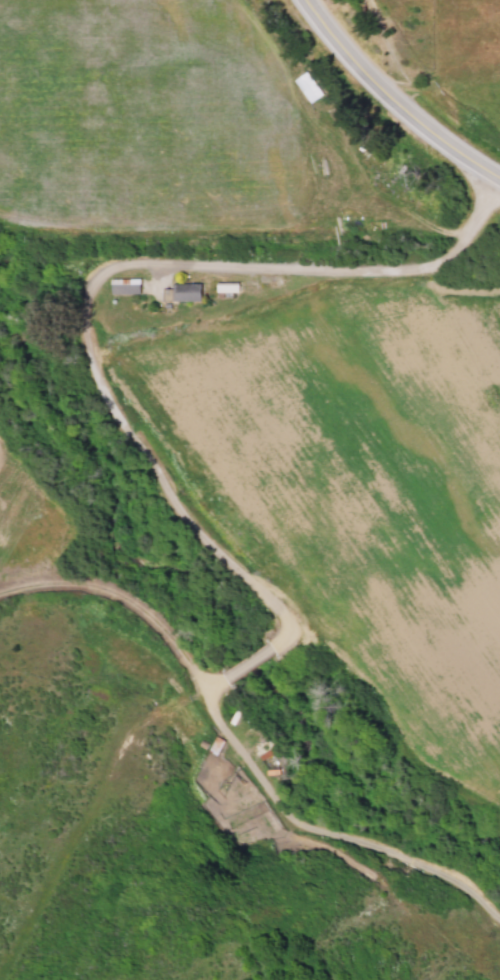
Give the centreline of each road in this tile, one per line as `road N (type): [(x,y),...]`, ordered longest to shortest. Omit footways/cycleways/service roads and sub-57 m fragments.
road 1 (track): [(284,623),(205,544),(136,437),(83,342),(84,282),(114,263),(437,266),(499,191)]
road 2 (track): [(499,921),(456,881),(294,825),(215,720),(211,686),(122,597),(83,587),(0,599)]
road 3 (track): [(284,623),(278,644),(160,711),(4,979)]
road 4 (tertiary): [(300,0),(361,71),(499,178)]

